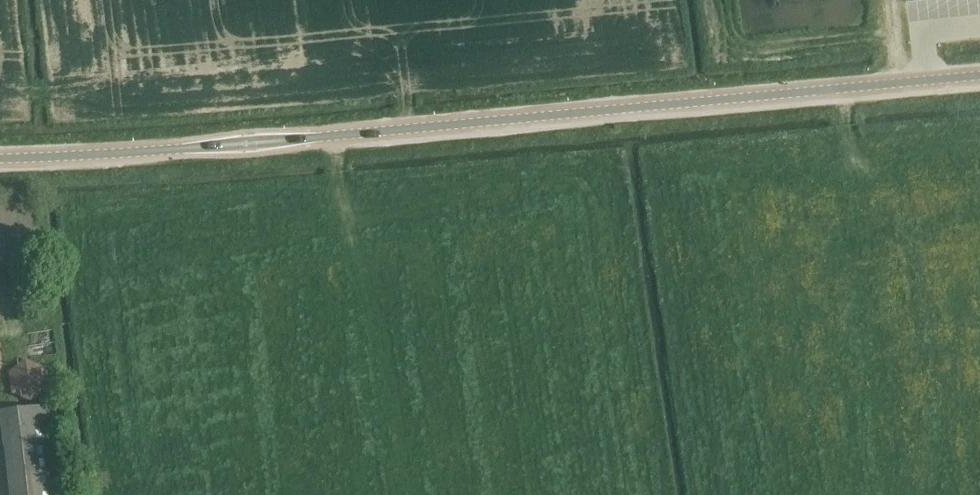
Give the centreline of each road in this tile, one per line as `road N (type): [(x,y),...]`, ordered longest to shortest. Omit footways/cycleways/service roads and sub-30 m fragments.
road 1 (tertiary): [(0,143),(211,141),(979,76)]

